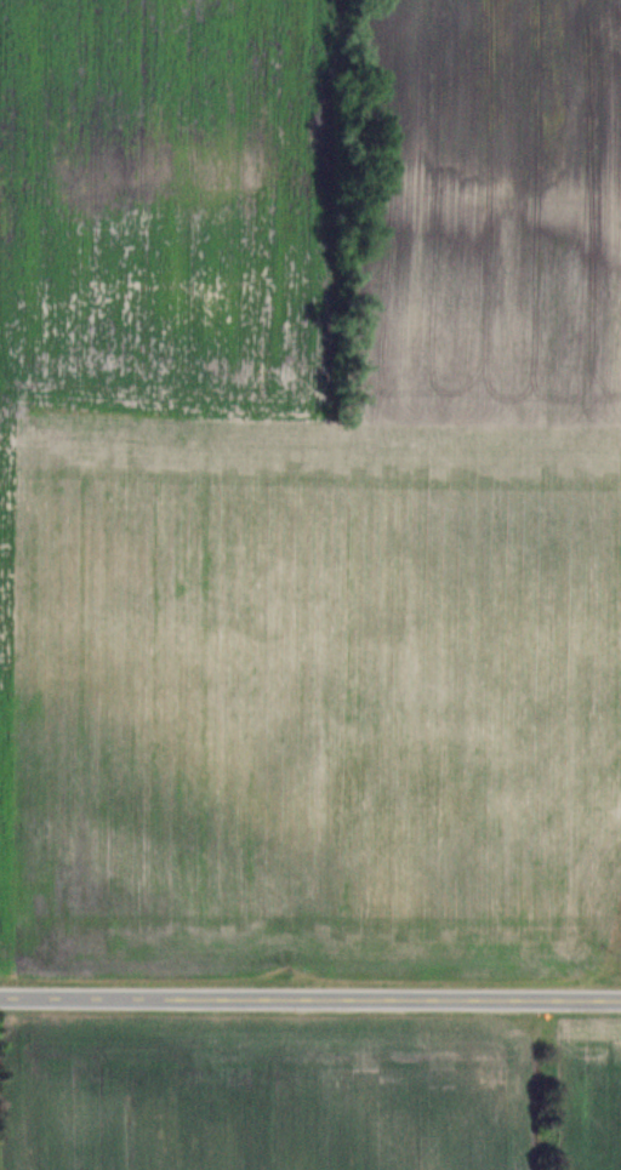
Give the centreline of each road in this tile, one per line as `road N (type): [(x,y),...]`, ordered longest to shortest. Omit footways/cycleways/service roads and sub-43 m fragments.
road 1 (tertiary): [(620,1003),(0,1001)]

